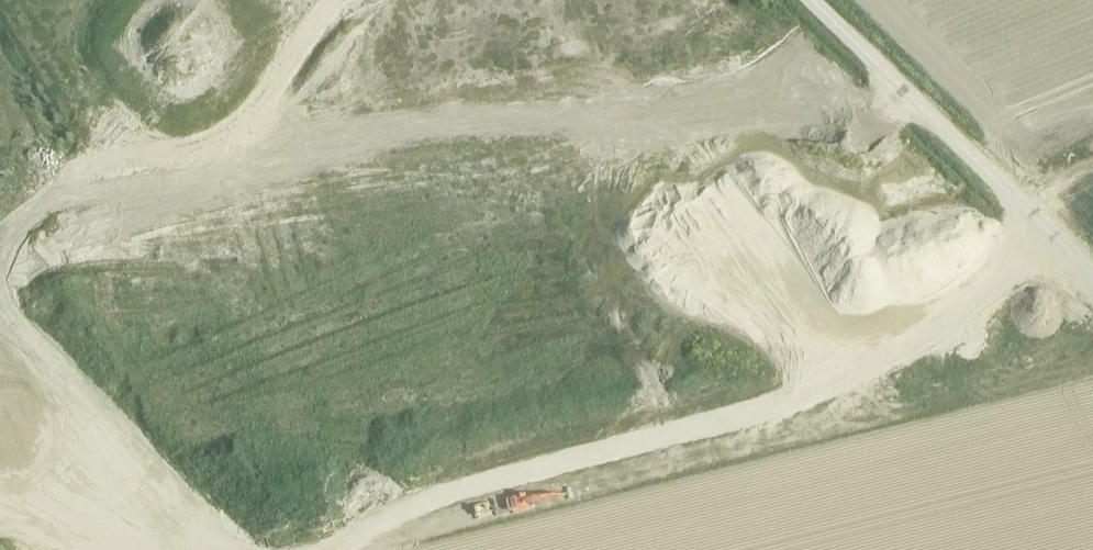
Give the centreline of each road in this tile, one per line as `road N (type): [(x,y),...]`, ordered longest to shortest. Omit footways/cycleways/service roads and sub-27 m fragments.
road 1 (unclassified): [(1092,277),(809,0)]

